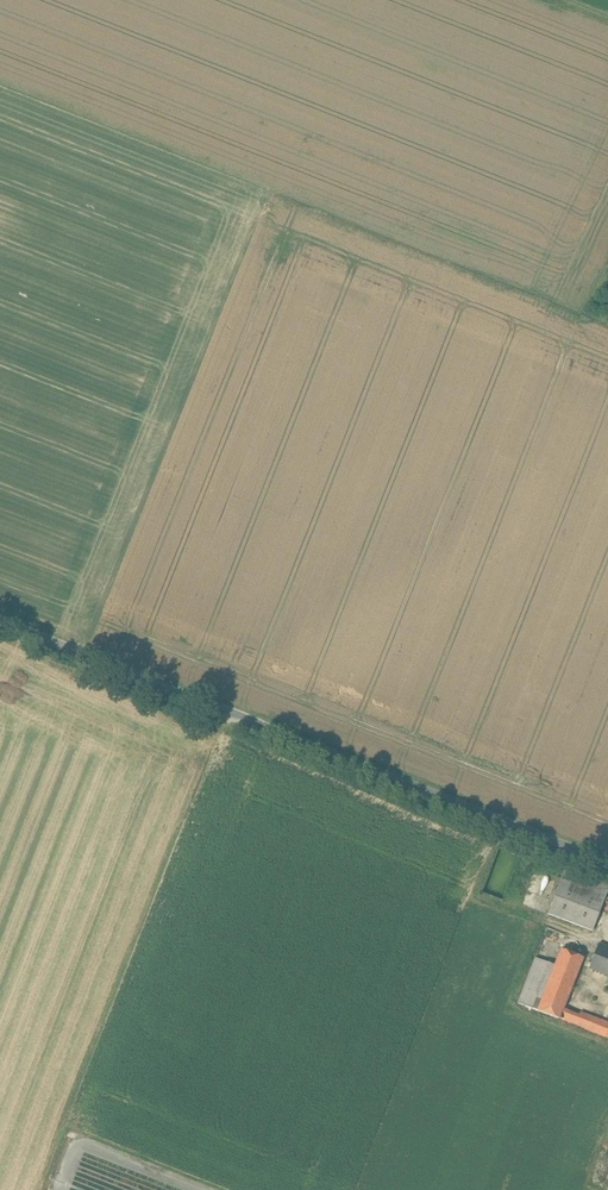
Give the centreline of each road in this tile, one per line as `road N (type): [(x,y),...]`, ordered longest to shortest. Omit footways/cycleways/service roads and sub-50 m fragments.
road 1 (unclassified): [(607,860),(0,620)]

